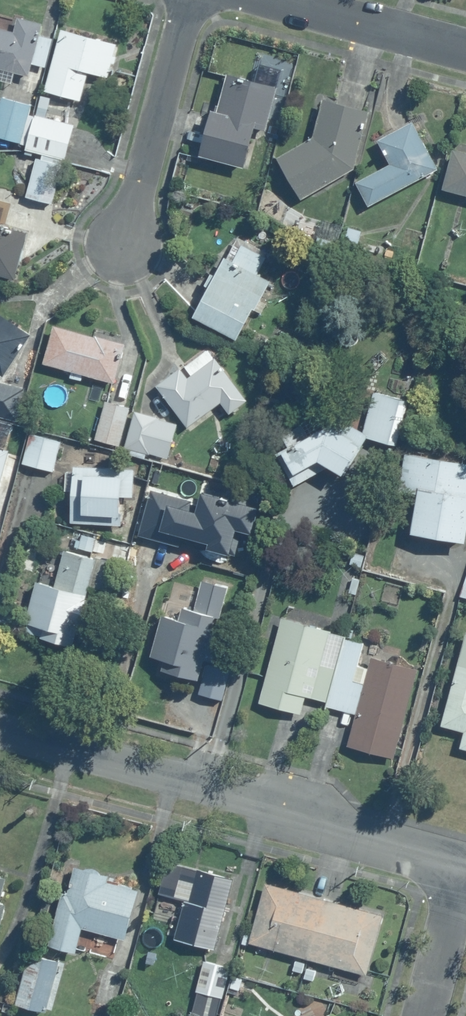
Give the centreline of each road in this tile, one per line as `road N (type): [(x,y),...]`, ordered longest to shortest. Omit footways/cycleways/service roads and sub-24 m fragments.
road 1 (residential): [(0,734),(463,861)]
road 2 (residential): [(124,241),(188,0)]
road 3 (residential): [(278,0),(465,50)]
road 4 (residential): [(424,1015),(463,861)]

